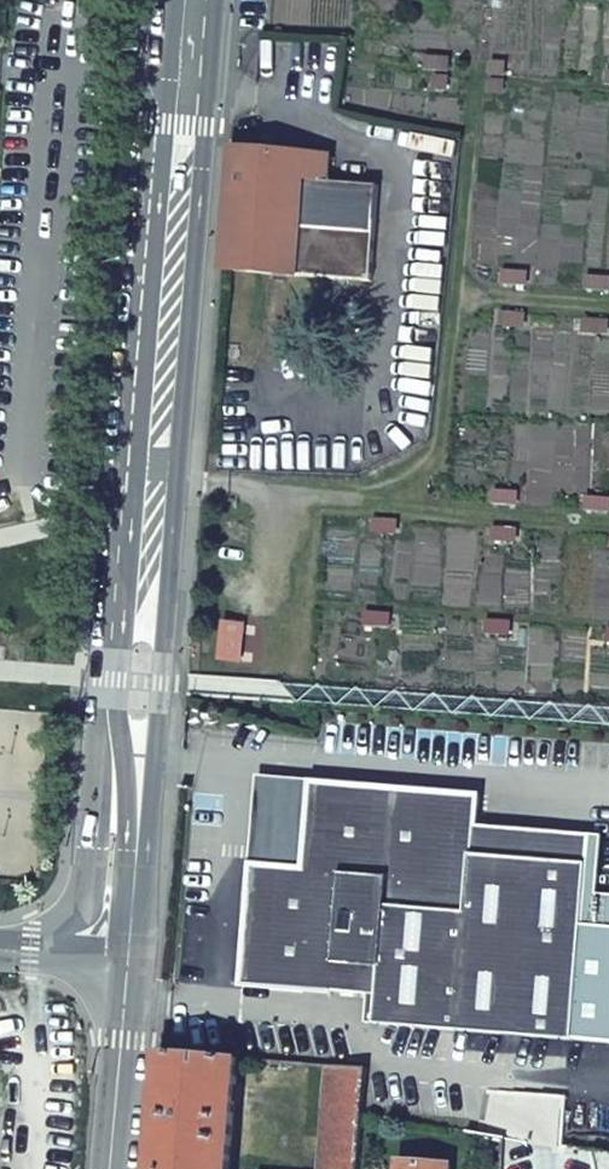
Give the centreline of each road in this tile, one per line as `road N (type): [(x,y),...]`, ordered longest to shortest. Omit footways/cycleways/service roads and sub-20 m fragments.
road 1 (secondary): [(129,962),(193,0)]
road 2 (secondary): [(115,1168),(129,962)]
road 3 (residential): [(129,962),(0,950)]

